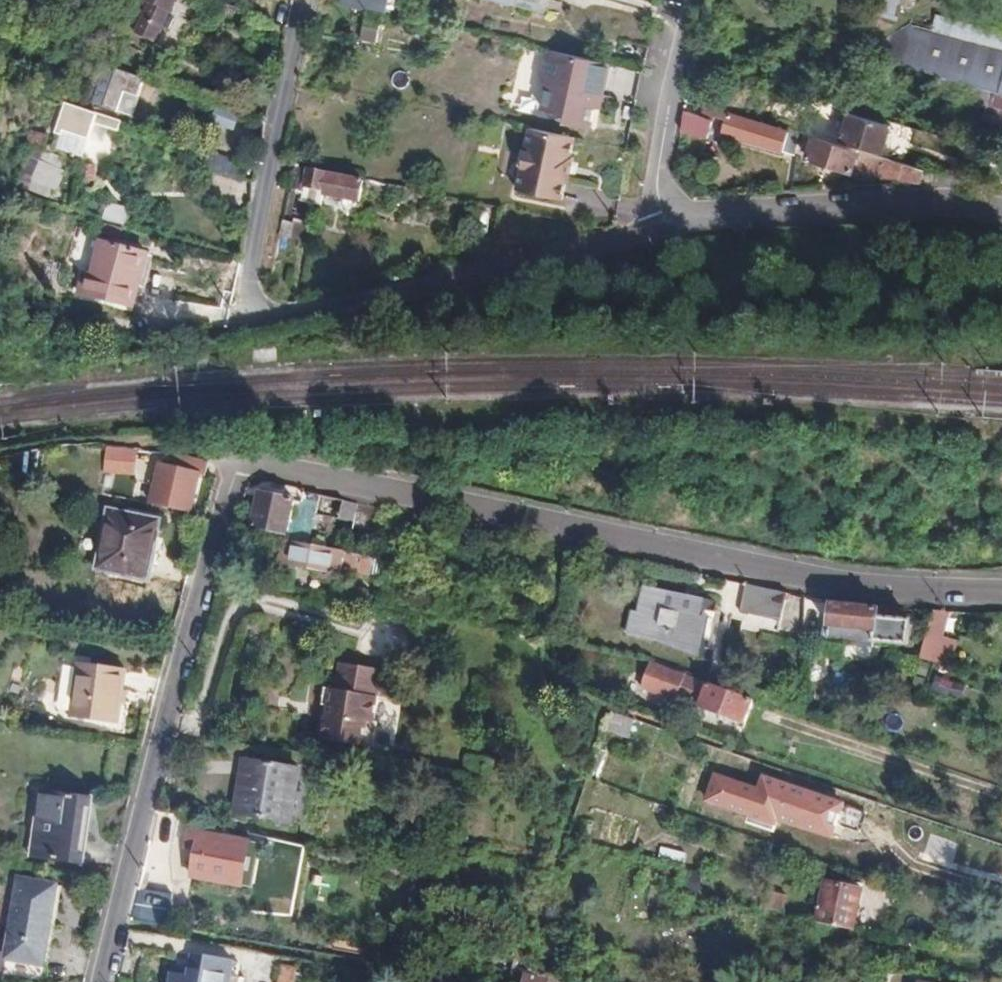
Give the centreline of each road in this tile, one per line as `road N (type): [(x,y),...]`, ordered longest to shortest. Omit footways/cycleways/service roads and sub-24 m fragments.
road 1 (residential): [(1001,589),(874,588),(240,461),(102,981)]
road 2 (residential): [(249,314),(667,227)]
road 3 (residential): [(667,227),(732,208),(896,200),(1001,210)]
road 4 (residential): [(249,314),(249,273),(303,0)]
road 5 (residential): [(667,227),(659,171),(692,0)]

